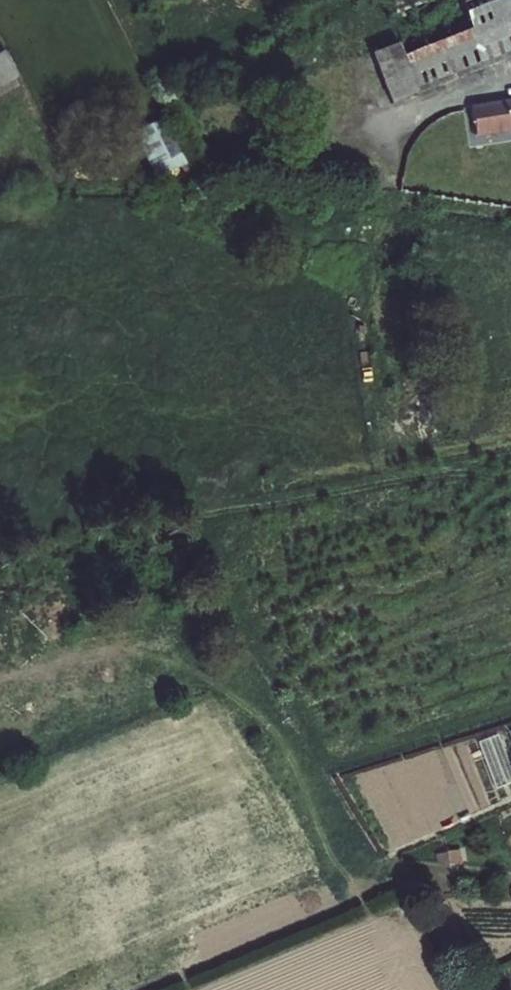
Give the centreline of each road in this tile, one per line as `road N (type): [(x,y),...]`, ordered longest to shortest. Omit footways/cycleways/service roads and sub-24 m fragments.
road 1 (track): [(510,444),(0,546)]

